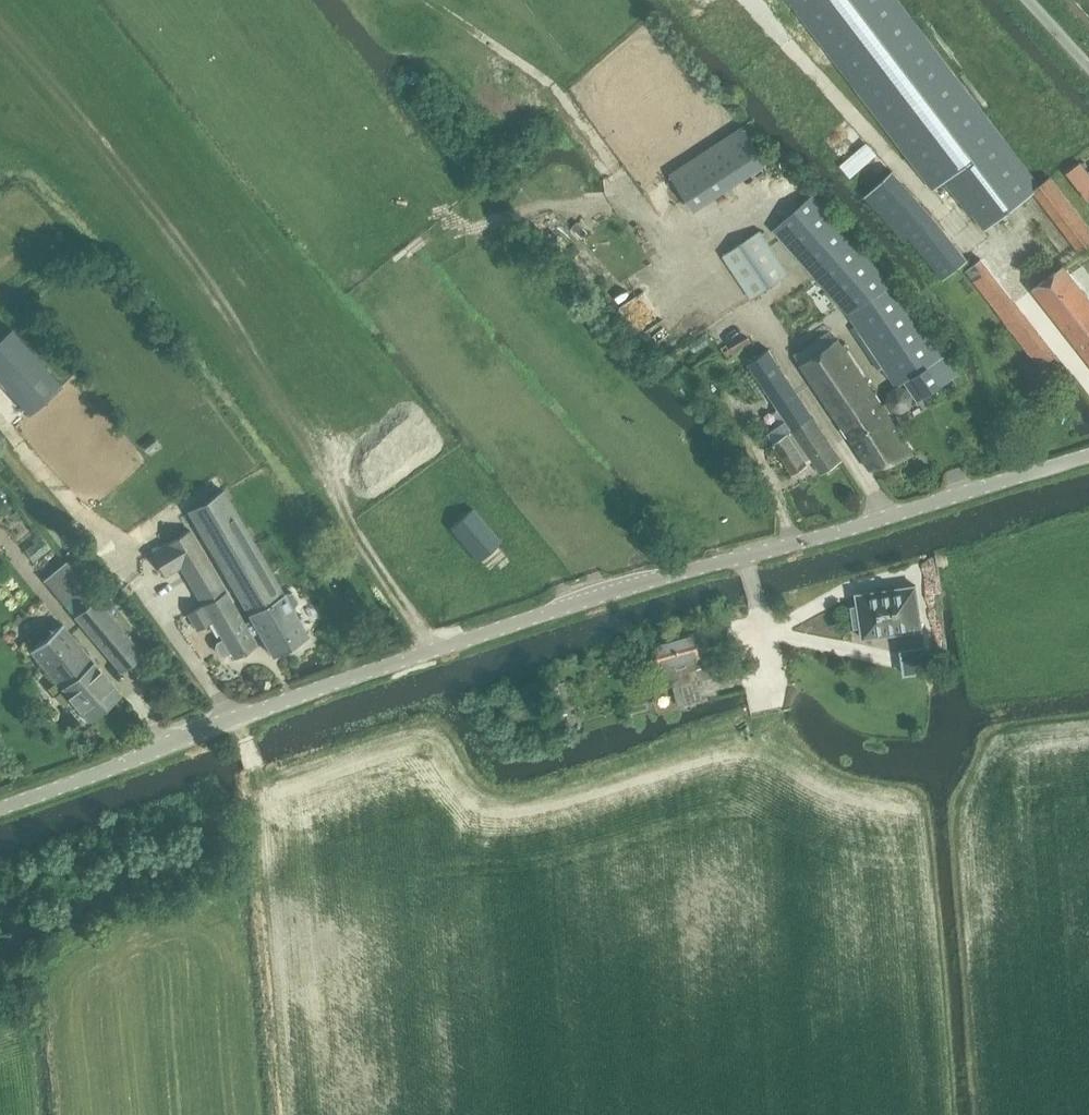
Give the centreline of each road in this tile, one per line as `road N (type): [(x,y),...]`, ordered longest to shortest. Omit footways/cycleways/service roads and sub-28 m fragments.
road 1 (unclassified): [(0,807),(571,604),(1088,455)]
road 2 (track): [(436,649),(354,526),(350,502),(0,72)]

